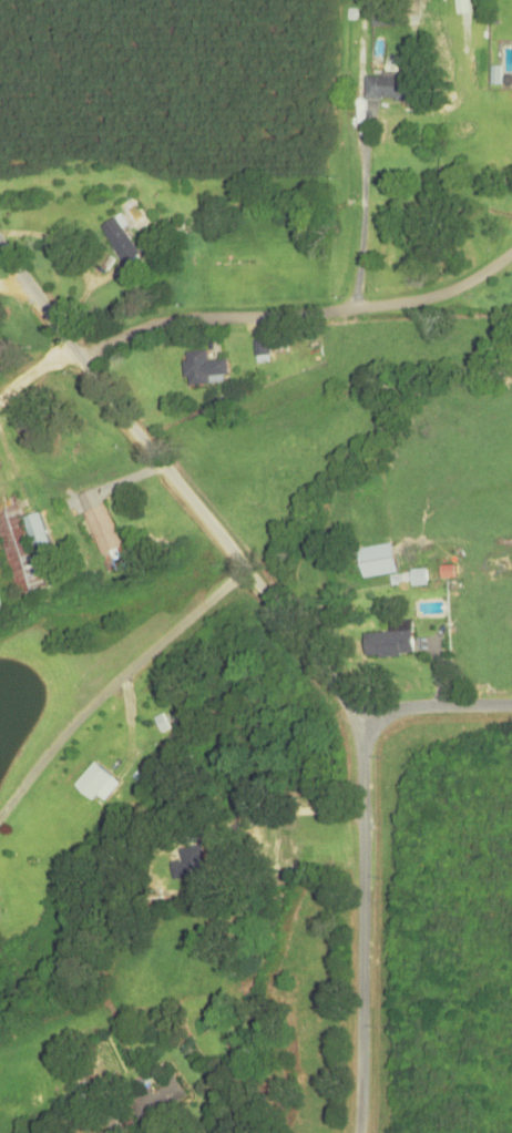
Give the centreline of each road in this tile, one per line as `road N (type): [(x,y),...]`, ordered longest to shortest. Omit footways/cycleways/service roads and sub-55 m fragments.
road 1 (residential): [(378,725),(80,360),(0,243)]
road 2 (residential): [(80,360),(158,326),(409,307),(469,284),(511,255)]
road 3 (residential): [(359,1132),(366,754),(378,725)]
road 4 (residential): [(245,568),(70,728),(0,817)]
road 5 (residential): [(378,725),(416,708),(511,706)]

